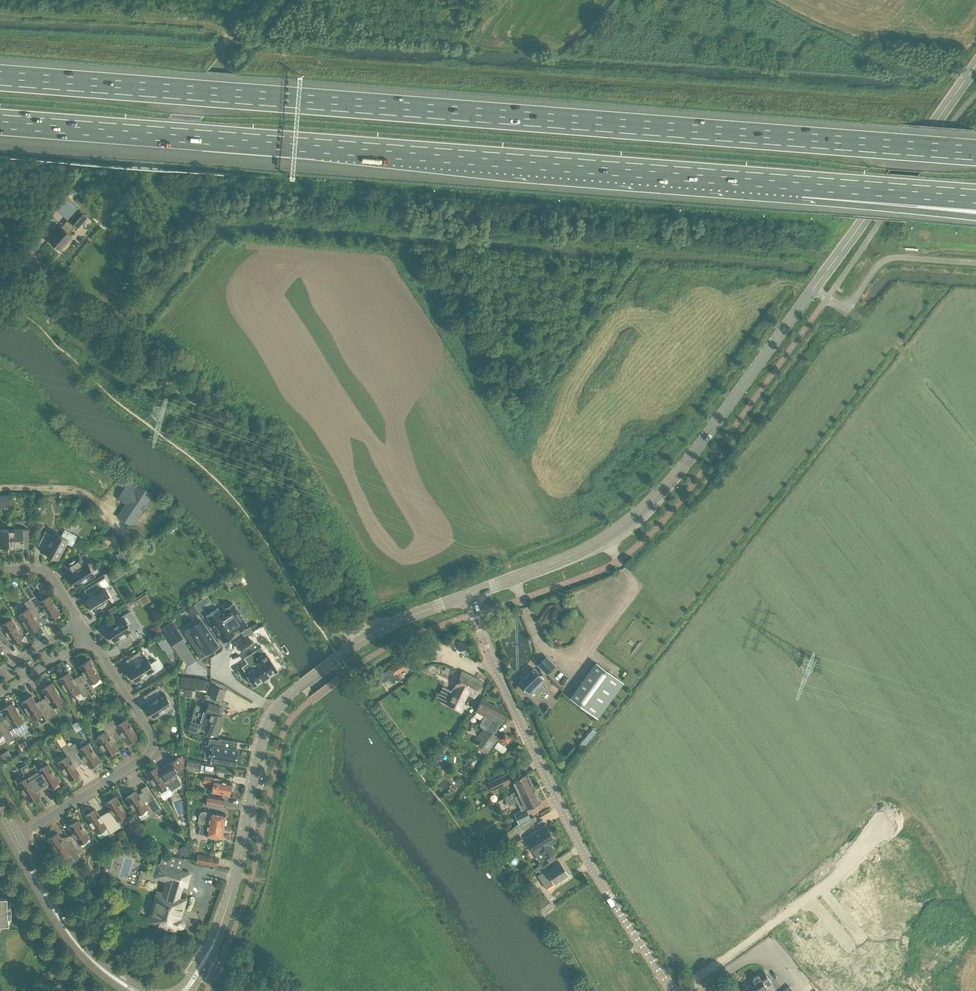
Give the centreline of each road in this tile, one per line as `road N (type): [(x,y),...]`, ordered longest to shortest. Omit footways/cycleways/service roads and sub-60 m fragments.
road 1 (motorway): [(975,152),(0,78)]
road 2 (motorway): [(0,122),(803,183)]
road 3 (tertiary): [(470,594),(587,549),(660,494),(975,66)]
road 4 (tertiary): [(184,990),(218,932),(278,707),(375,634),(470,594)]
road 5 (tertiary): [(674,990),(583,849),(503,689),(470,594)]
road 6 (track): [(230,24),(226,50),(128,171),(82,171),(9,256),(27,260)]
road 7 (residential): [(16,840),(151,754),(155,735),(93,639)]
road 8 (track): [(230,24),(0,10)]
road 9 (tertiary): [(135,990),(82,949),(16,840)]
road 10 (motorway): [(803,183),(862,206),(975,217)]
road 11 (motorway): [(803,183),(975,195)]

